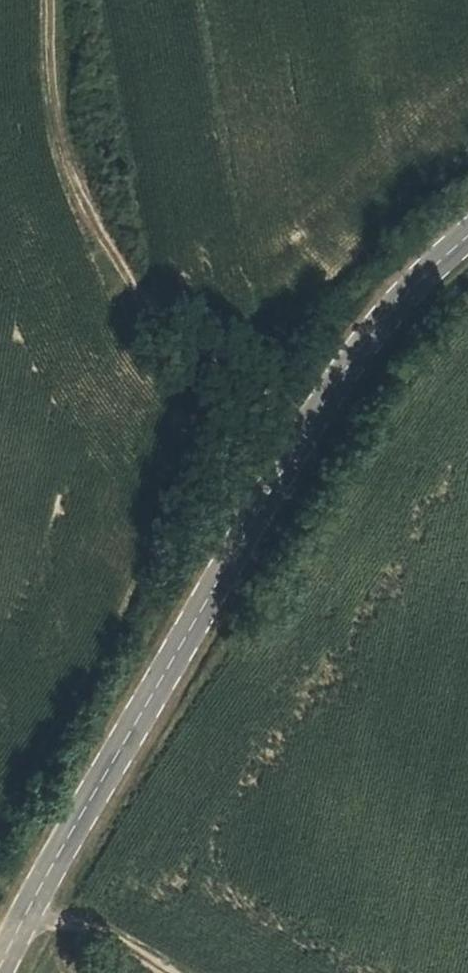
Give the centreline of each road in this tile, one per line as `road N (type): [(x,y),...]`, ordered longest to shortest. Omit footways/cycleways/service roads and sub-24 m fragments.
road 1 (tertiary): [(0,958),(18,911),(294,434),(408,283),(467,235)]
road 2 (track): [(294,434),(235,368),(182,339),(130,277),(70,159)]
road 3 (track): [(18,911),(168,972)]

